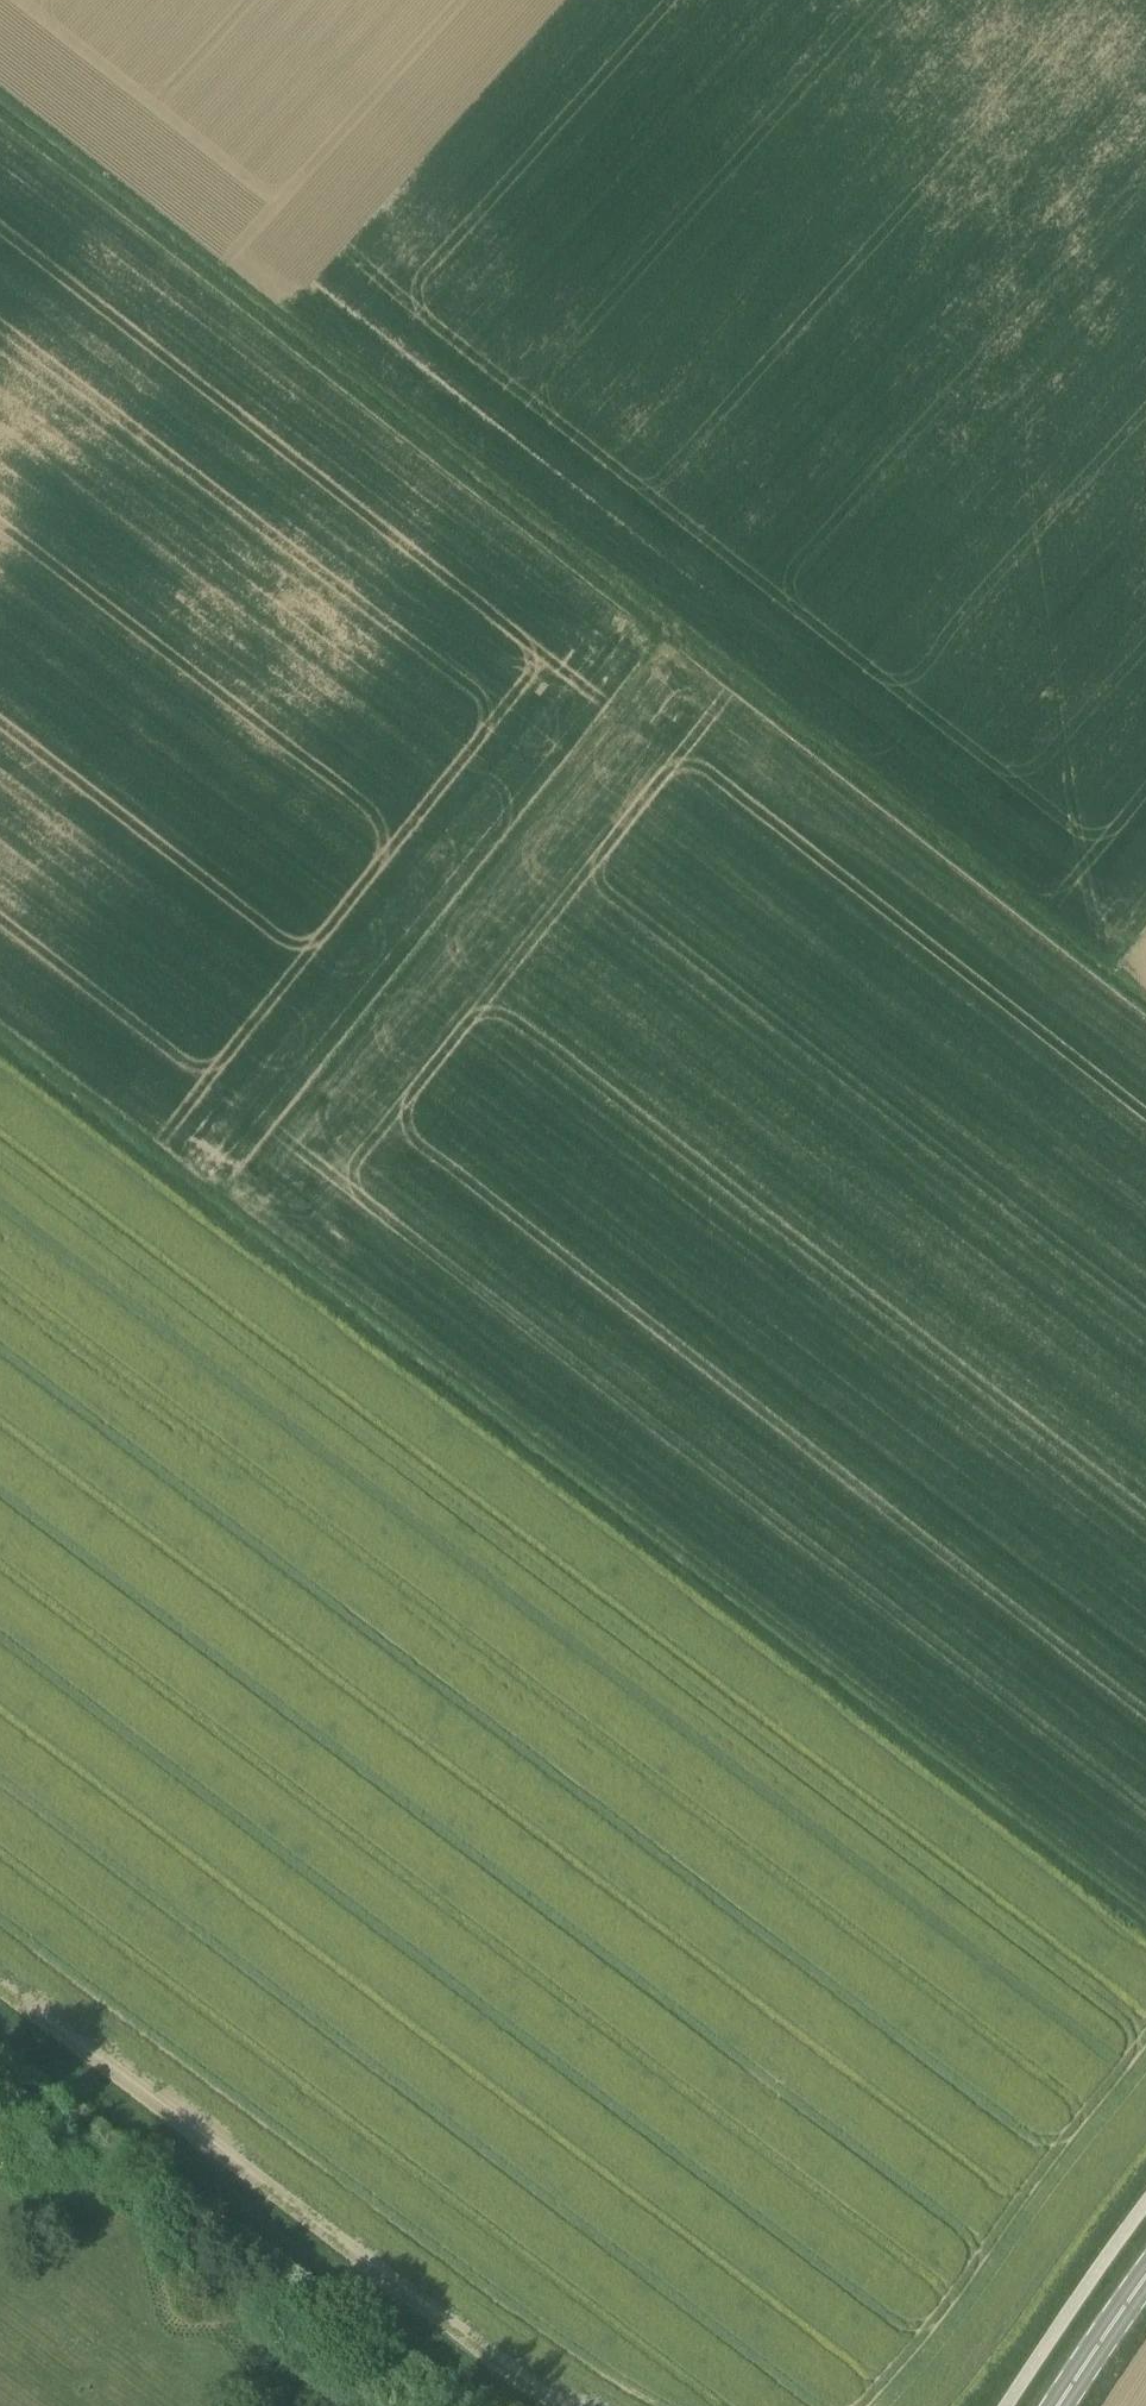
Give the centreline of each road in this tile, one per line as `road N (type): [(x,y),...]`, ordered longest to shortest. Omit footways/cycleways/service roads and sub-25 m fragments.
road 1 (secondary): [(1064,2405),(1145,2281)]

